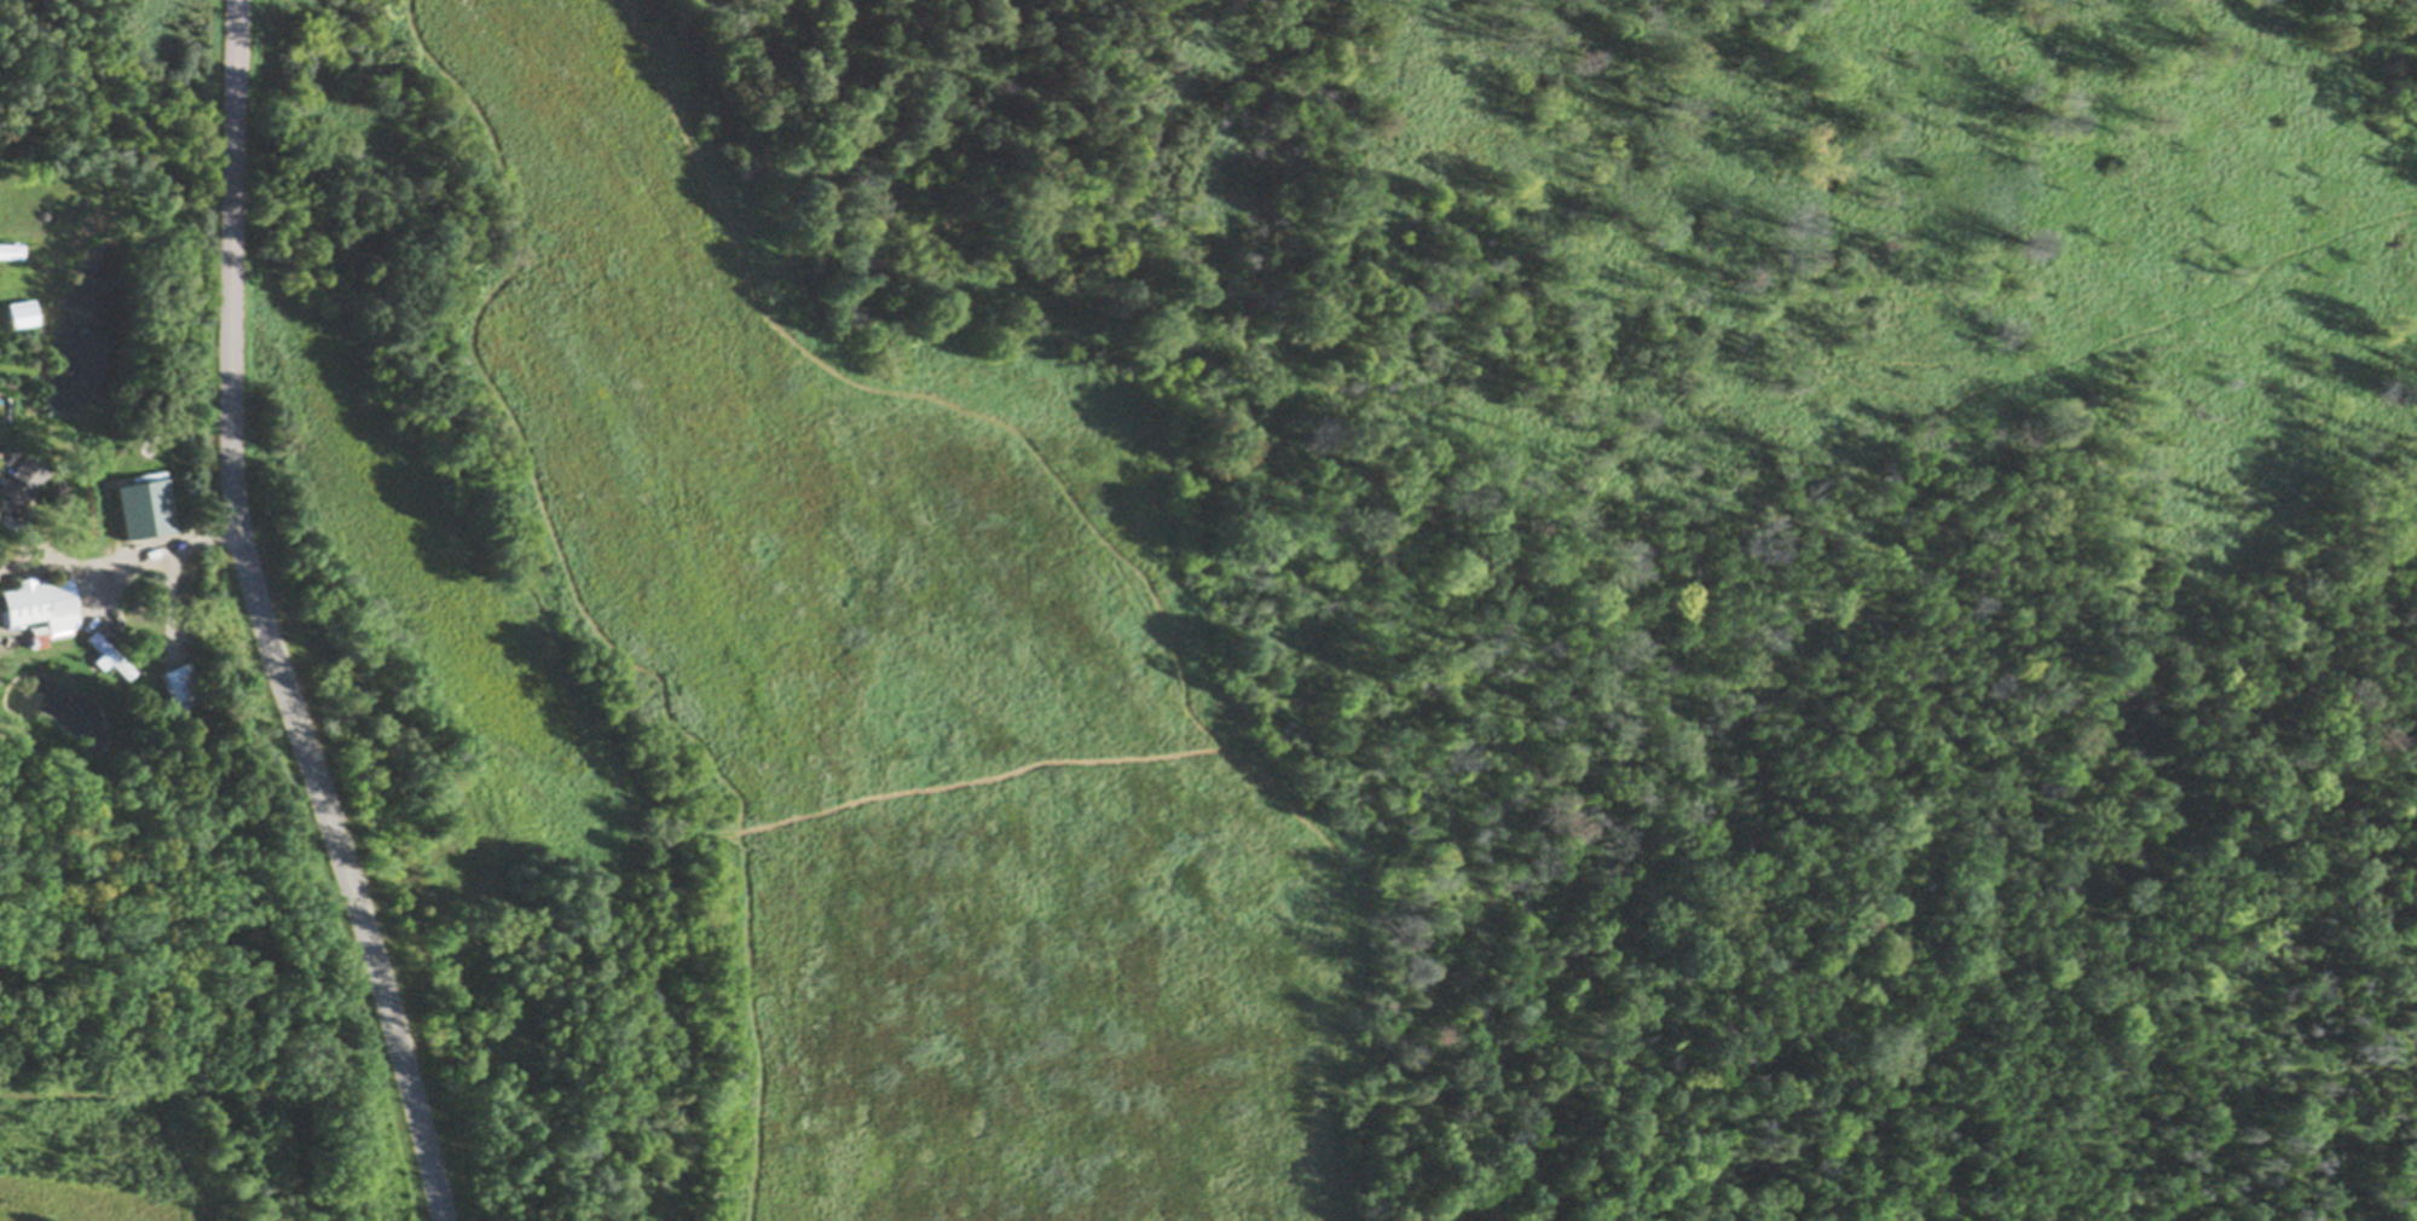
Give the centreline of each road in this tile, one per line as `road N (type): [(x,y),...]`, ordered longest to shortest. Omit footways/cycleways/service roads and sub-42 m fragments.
road 1 (residential): [(239,0),(233,412),(243,533),(386,989),(445,1220)]

